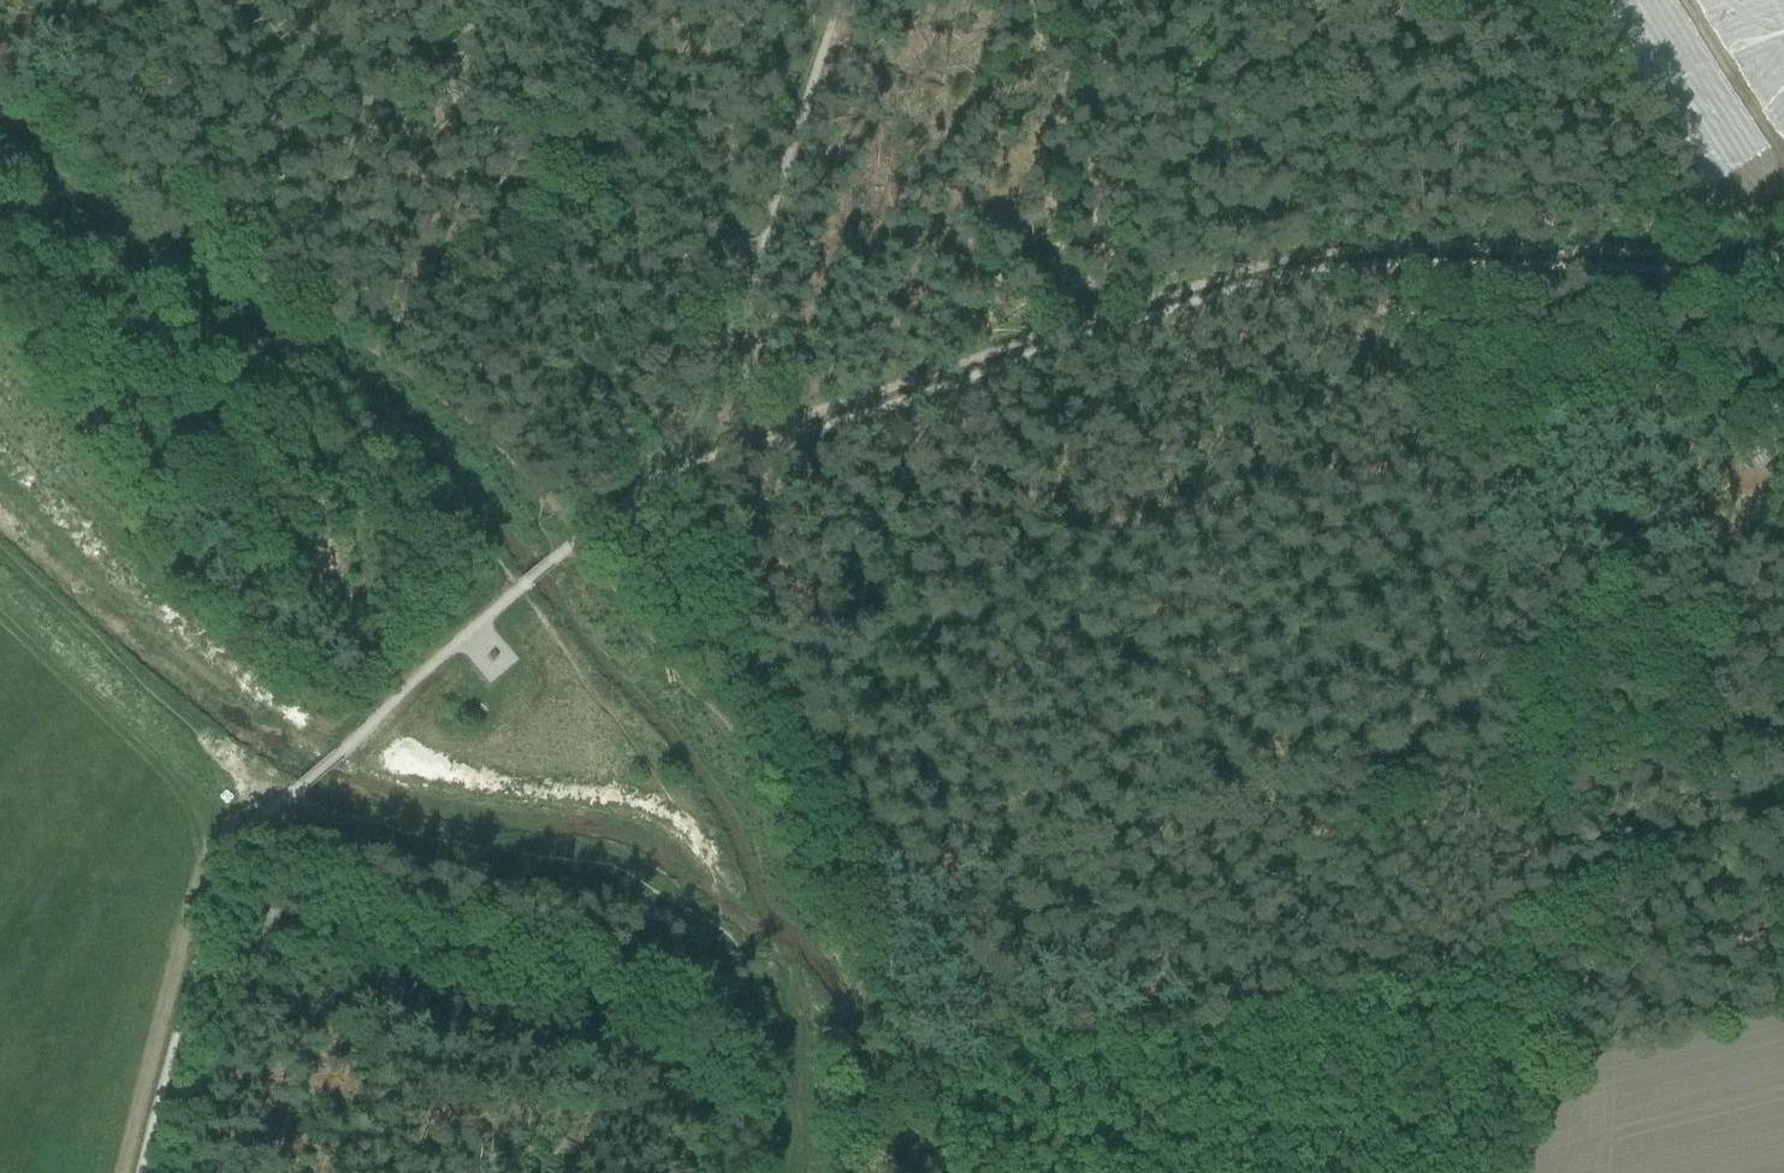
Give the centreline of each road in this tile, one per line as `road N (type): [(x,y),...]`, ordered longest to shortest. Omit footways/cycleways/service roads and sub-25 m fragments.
road 1 (track): [(713,414),(1376,250),(1683,245),(1783,220)]
road 2 (track): [(1783,788),(1495,893),(1464,1097)]

